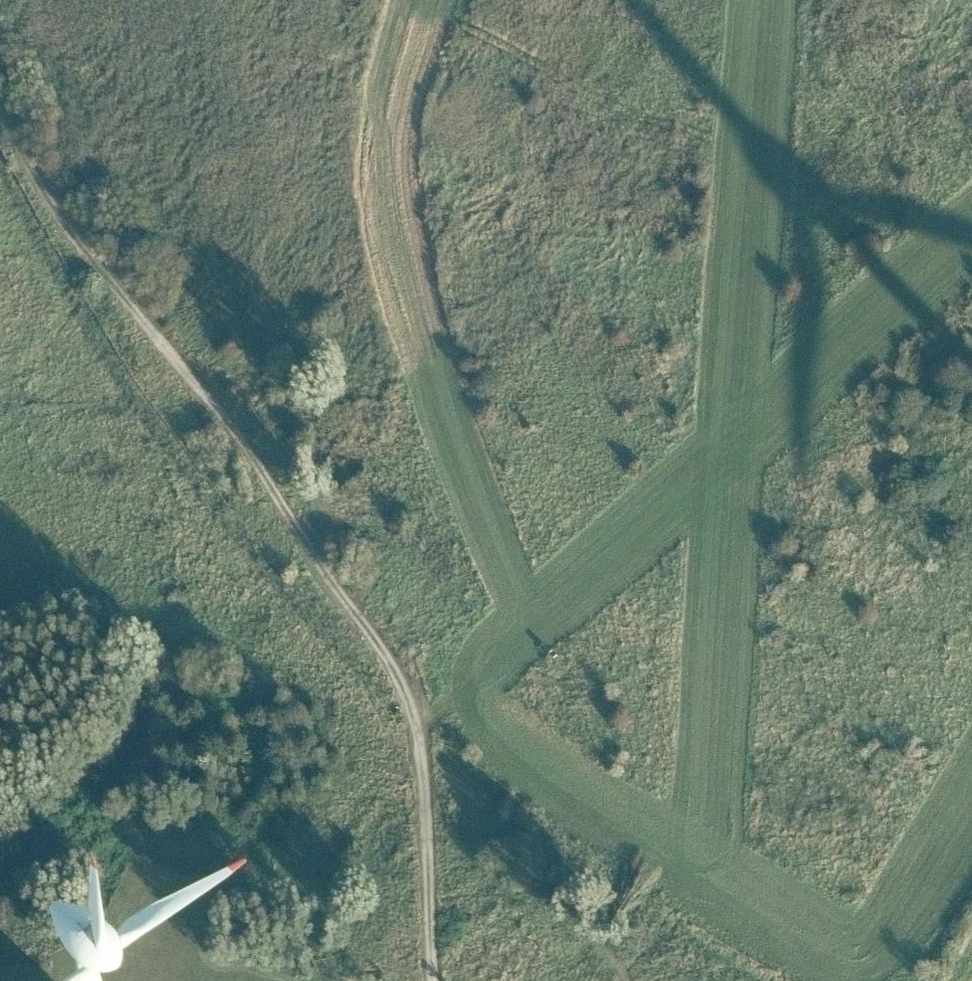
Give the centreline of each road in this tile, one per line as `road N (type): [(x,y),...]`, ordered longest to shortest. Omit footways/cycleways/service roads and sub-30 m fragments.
road 1 (track): [(435,980),(424,711),(409,672),(49,191),(0,106)]

